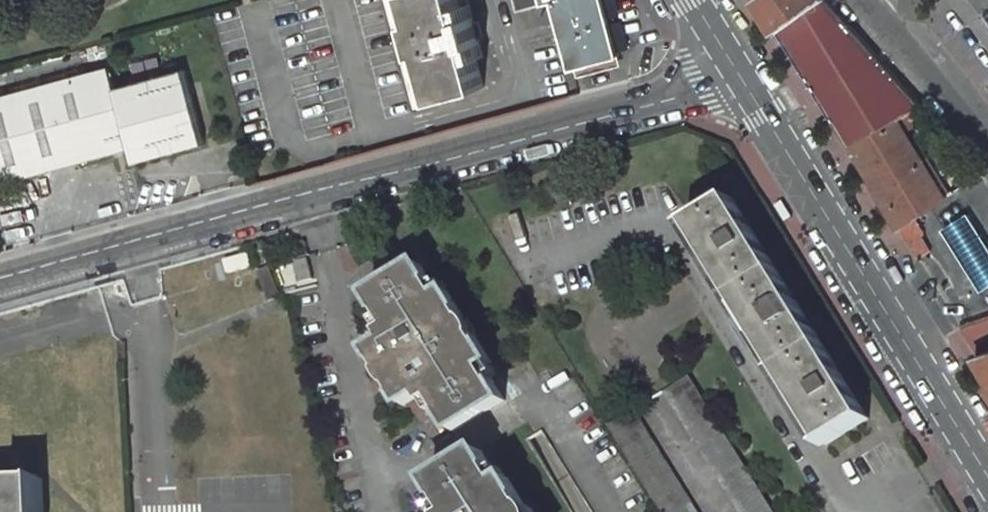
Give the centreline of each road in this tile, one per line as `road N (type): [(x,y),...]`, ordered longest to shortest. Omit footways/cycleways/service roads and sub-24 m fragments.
road 1 (residential): [(0,278),(742,79)]
road 2 (tertiary): [(742,79),(987,469)]
road 3 (residential): [(852,0),(987,156)]

